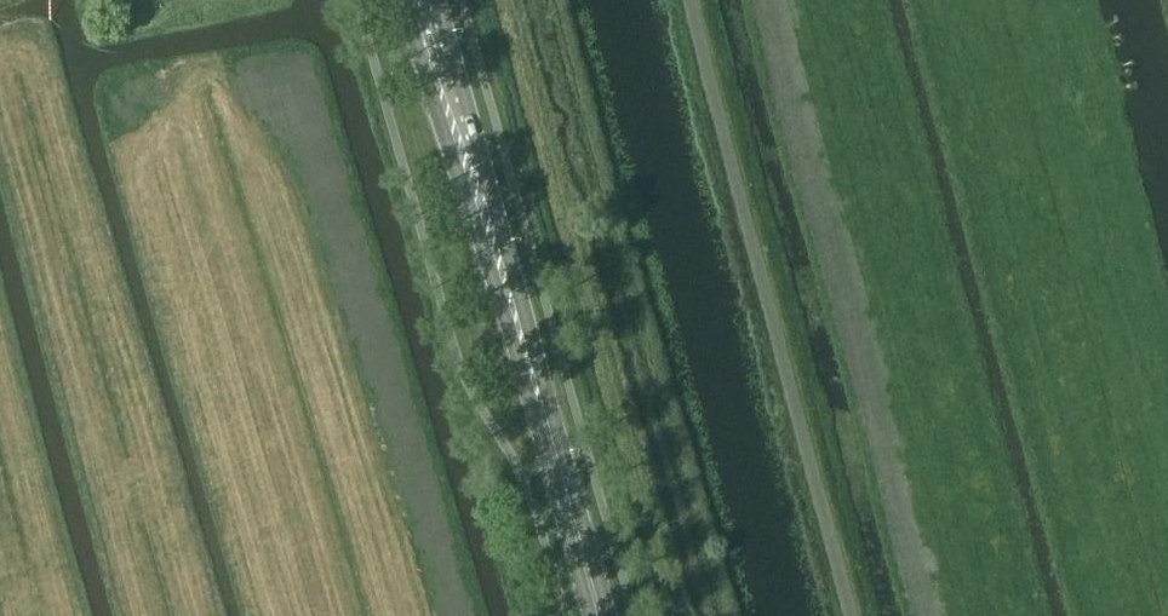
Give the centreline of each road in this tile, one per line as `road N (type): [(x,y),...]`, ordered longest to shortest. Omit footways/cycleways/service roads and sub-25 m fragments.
road 1 (primary): [(595,615),(423,0)]
road 2 (unclassified): [(850,615),(688,0)]

